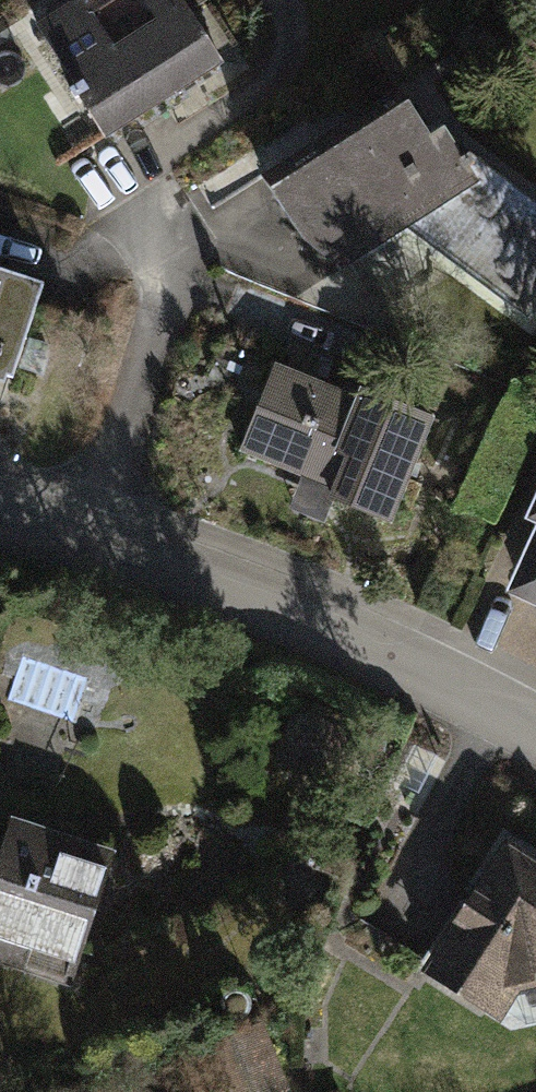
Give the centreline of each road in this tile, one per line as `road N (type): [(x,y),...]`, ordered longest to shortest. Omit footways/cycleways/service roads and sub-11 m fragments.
road 1 (residential): [(0,528),(298,628),(535,735)]

